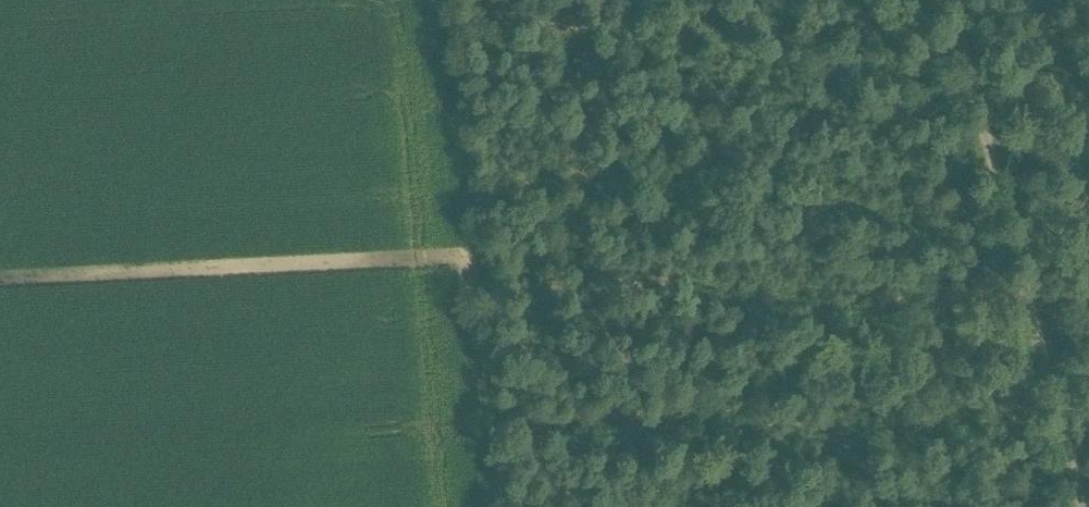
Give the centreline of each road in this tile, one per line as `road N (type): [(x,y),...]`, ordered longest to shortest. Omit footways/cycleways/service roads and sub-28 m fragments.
road 1 (unclassified): [(952,0),(1085,506)]

